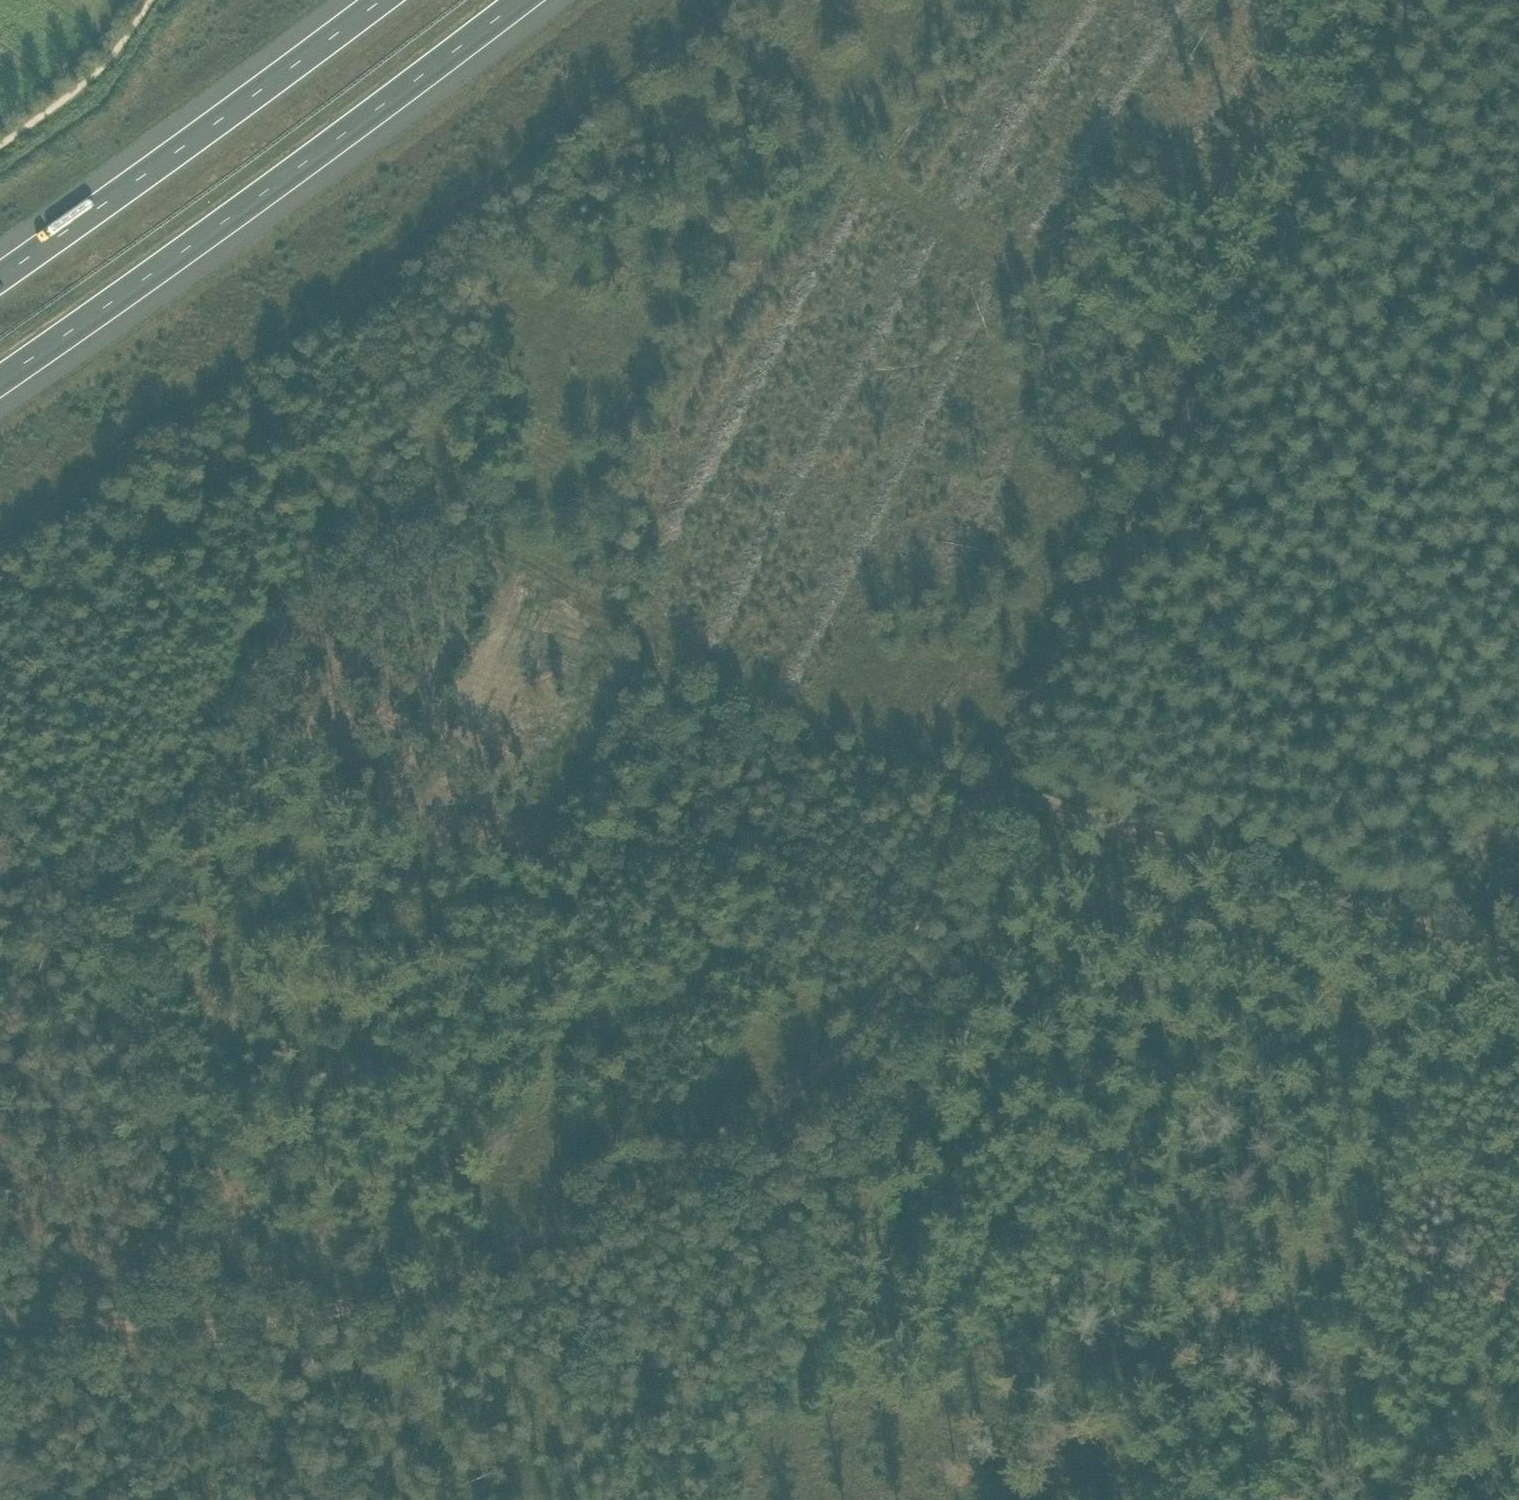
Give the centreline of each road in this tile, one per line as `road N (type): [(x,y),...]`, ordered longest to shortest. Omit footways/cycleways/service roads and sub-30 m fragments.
road 1 (track): [(992,787),(815,1097),(730,1155),(424,1291),(207,1333),(0,1326)]
road 2 (track): [(992,787),(1229,366),(1404,0)]
road 3 (motorway): [(0,379),(519,0)]
road 4 (track): [(1443,927),(992,787)]
road 5 (motorway): [(380,0),(0,276)]

